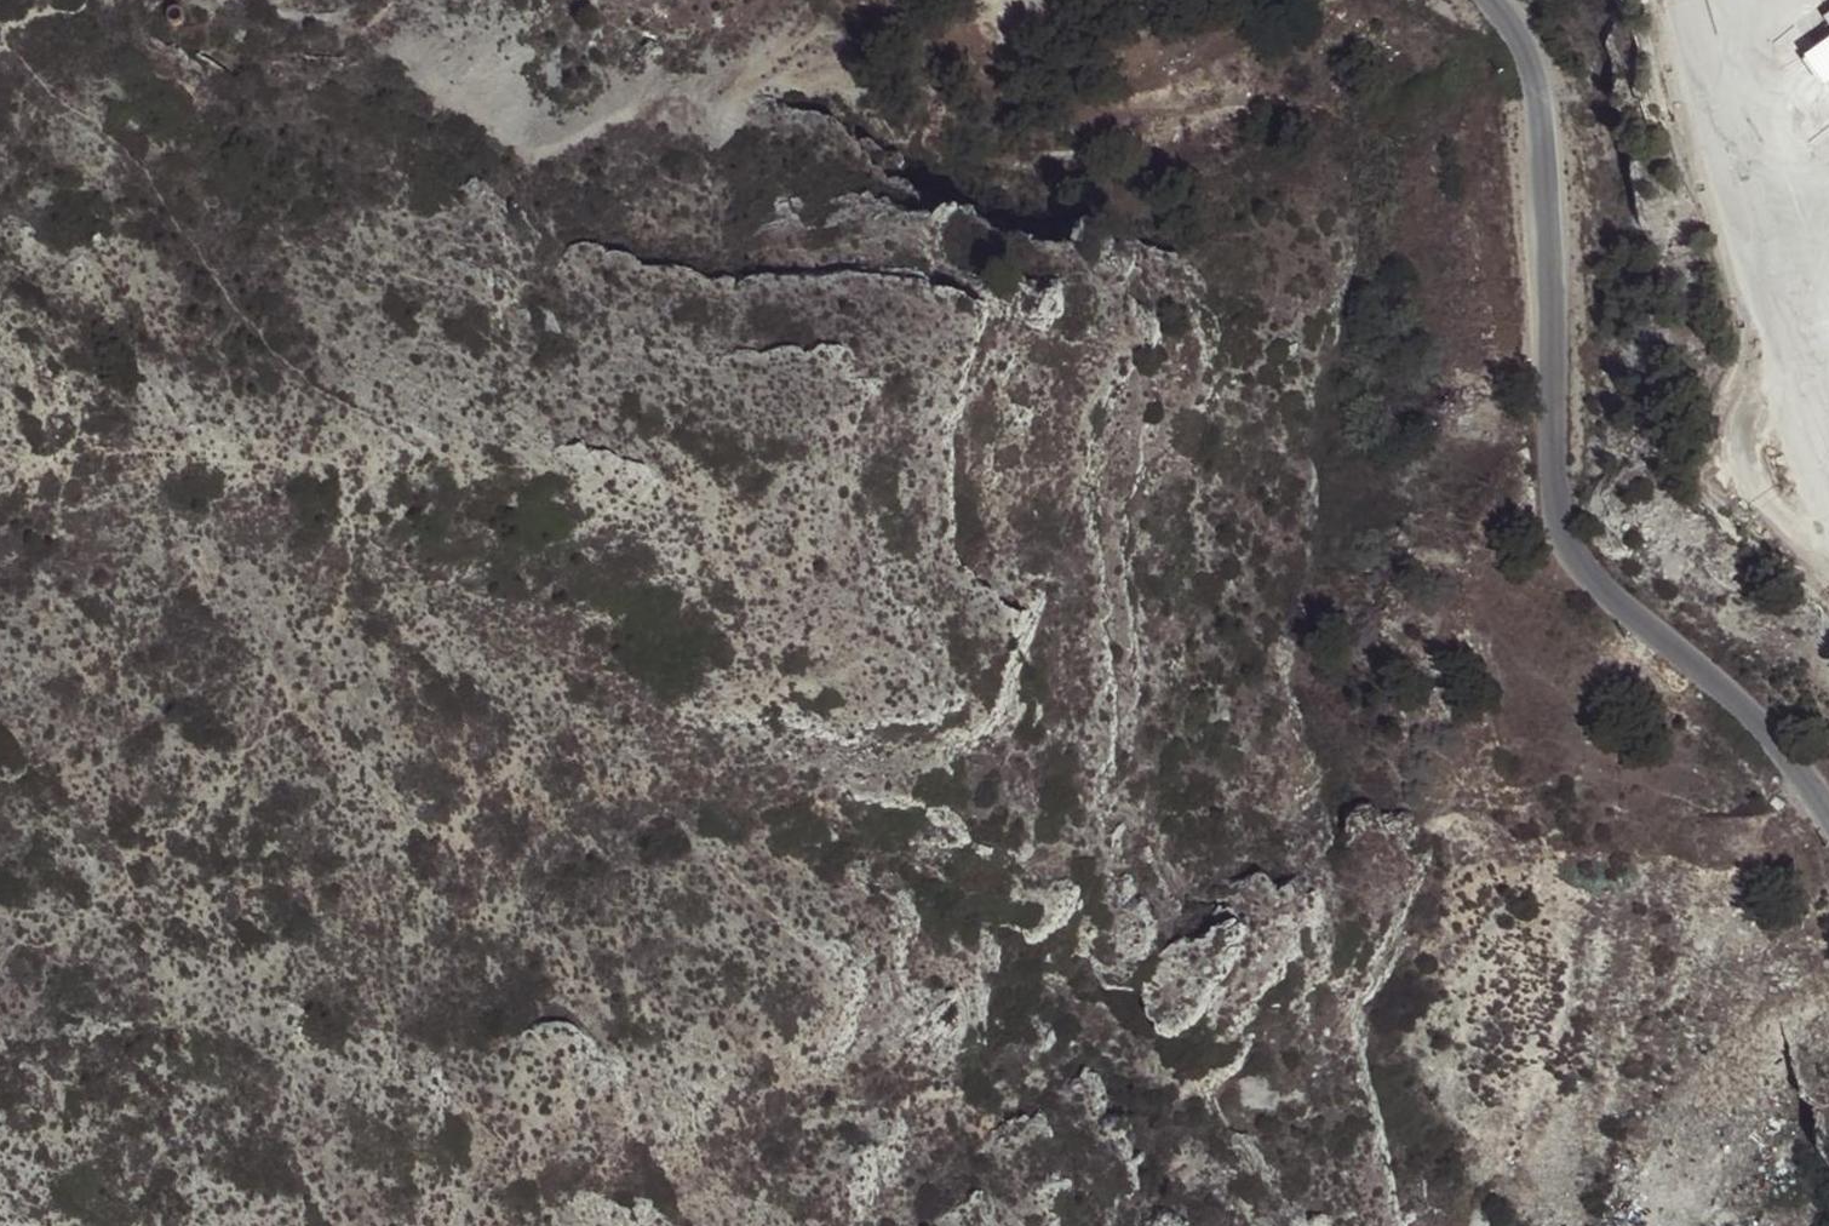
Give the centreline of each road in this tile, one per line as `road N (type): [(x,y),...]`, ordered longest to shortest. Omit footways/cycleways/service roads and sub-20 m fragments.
road 1 (residential): [(1490,0),(1515,31),(1539,110),(1561,543),(1772,734),(1828,814)]
road 2 (unclassified): [(1706,0),(1828,405)]

